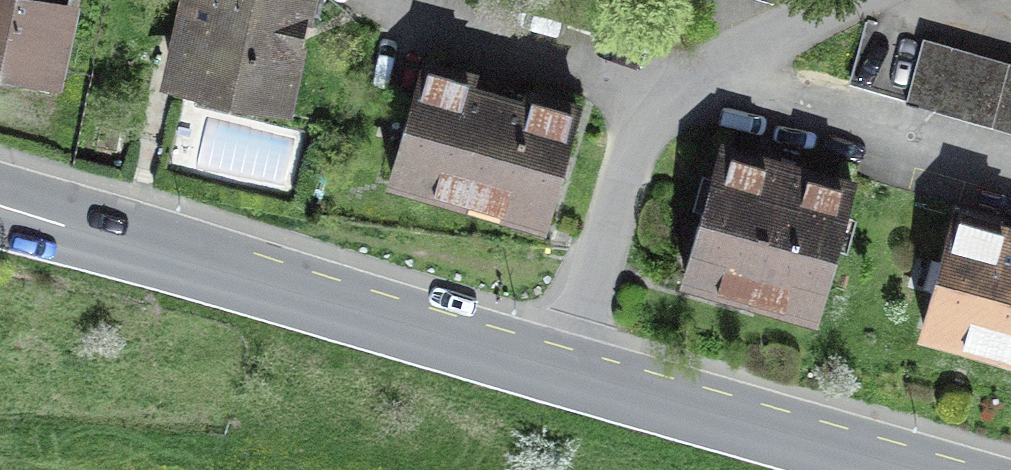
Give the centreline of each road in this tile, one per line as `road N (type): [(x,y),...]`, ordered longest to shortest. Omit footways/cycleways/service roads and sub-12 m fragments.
road 1 (secondary): [(576,378),(0,213)]
road 2 (residential): [(576,378),(636,156),(656,121),(703,73),(852,0)]
road 3 (secondary): [(896,469),(576,378)]

